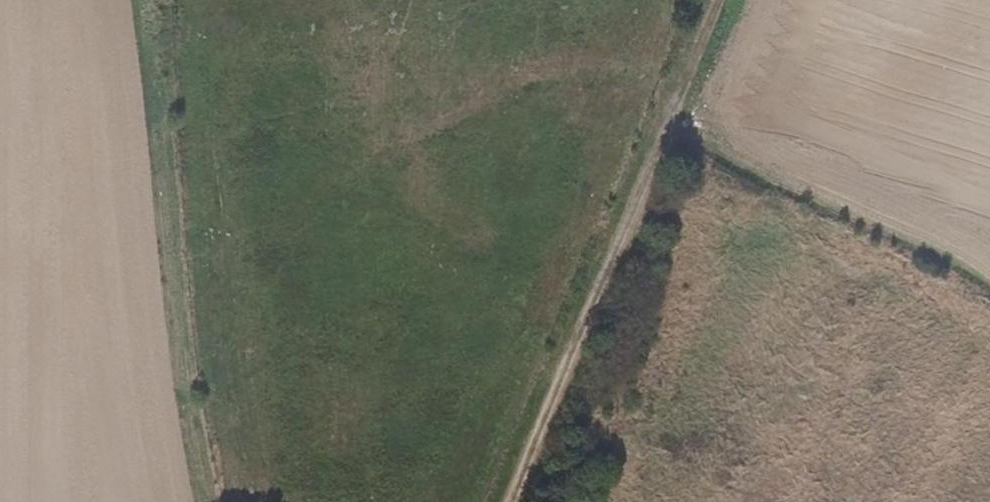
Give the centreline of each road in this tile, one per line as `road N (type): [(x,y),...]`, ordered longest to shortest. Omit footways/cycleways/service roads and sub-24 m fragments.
road 1 (track): [(709,0),(500,501)]
road 2 (track): [(197,501),(173,373),(138,0)]

